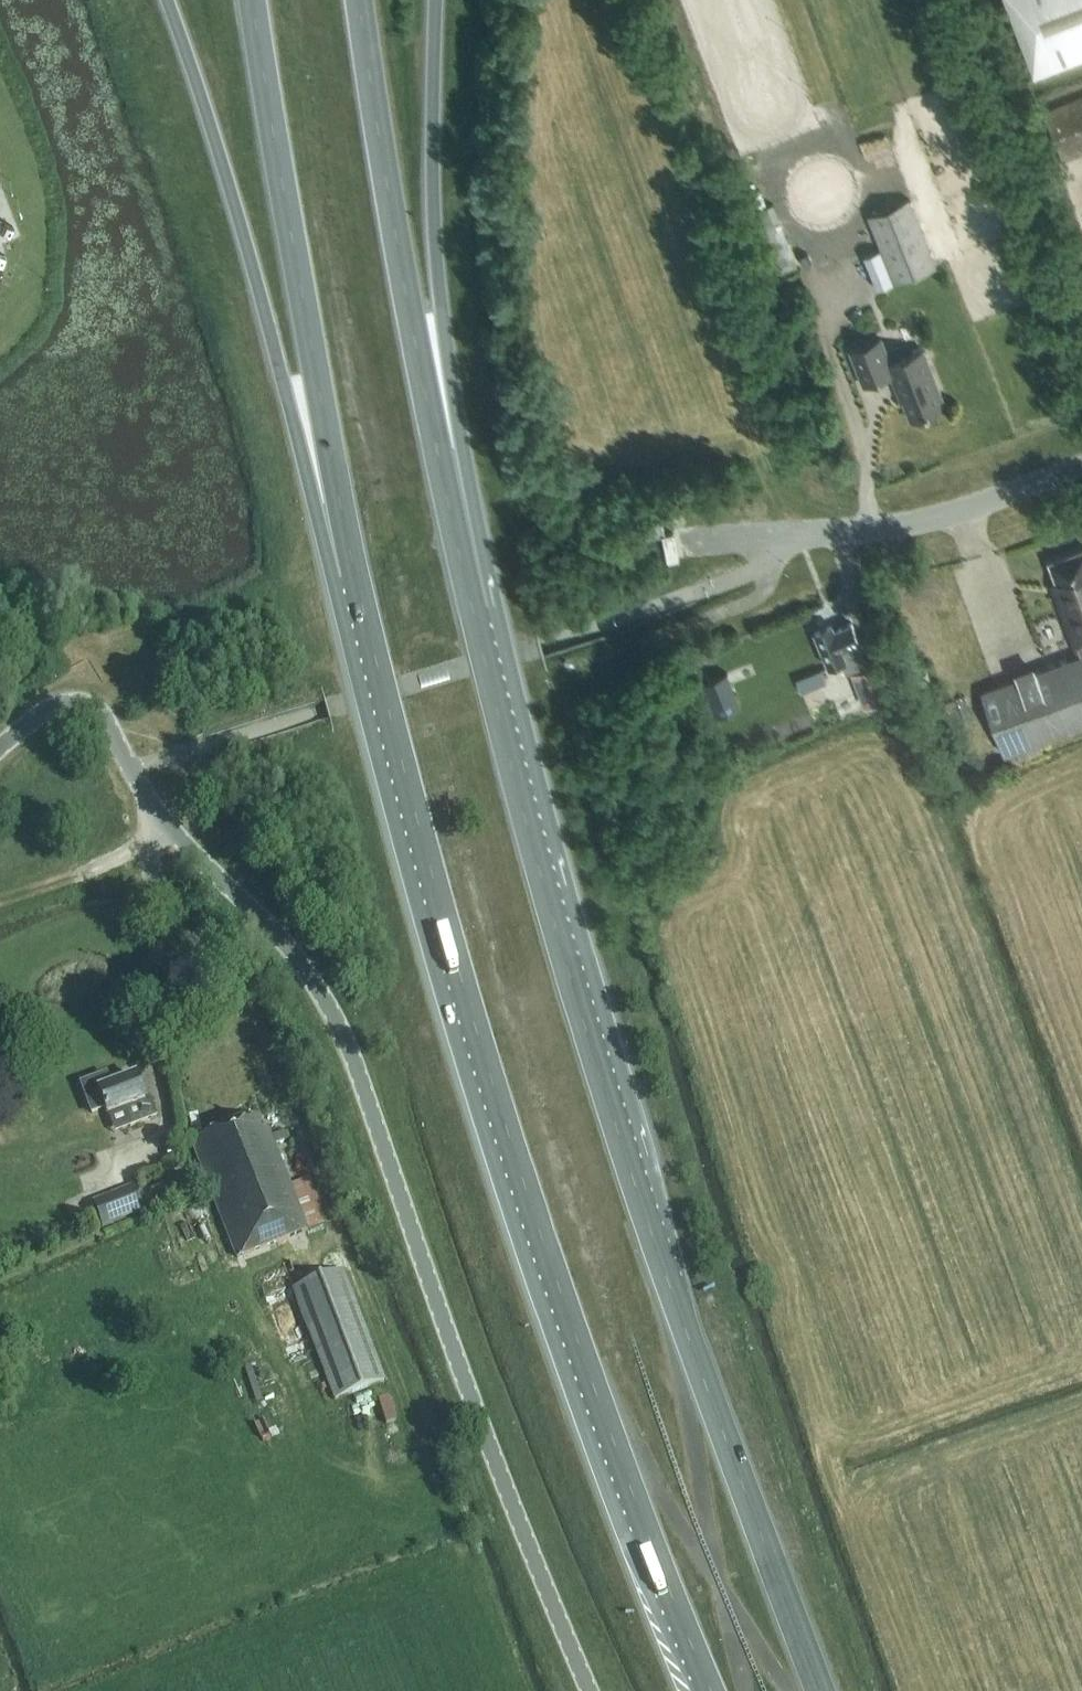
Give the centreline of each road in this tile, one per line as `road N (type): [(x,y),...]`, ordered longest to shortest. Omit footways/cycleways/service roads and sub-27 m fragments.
road 1 (unclassified): [(589,1690),(482,1425),(359,1076),(318,989),(274,930),(155,818),(97,716),(56,709),(0,749)]
road 2 (trunk): [(359,594),(454,957),(618,1460),(713,1690)]
road 3 (trunk): [(822,1690),(668,1281),(562,942),(472,604)]
road 4 (trunk): [(168,0),(288,396),(359,594)]
road 5 (trunk): [(472,604),(406,296),(362,0)]
road 6 (trunk): [(472,604),(435,233),(437,0)]
road 7 (trunk): [(251,0),(359,594)]
road 8 (track): [(155,818),(154,875),(258,1025),(334,1215)]
road 9 (unclassified): [(778,535),(920,520),(1081,465)]
road 10 (track): [(167,903),(147,1008),(167,1123),(161,1136)]

